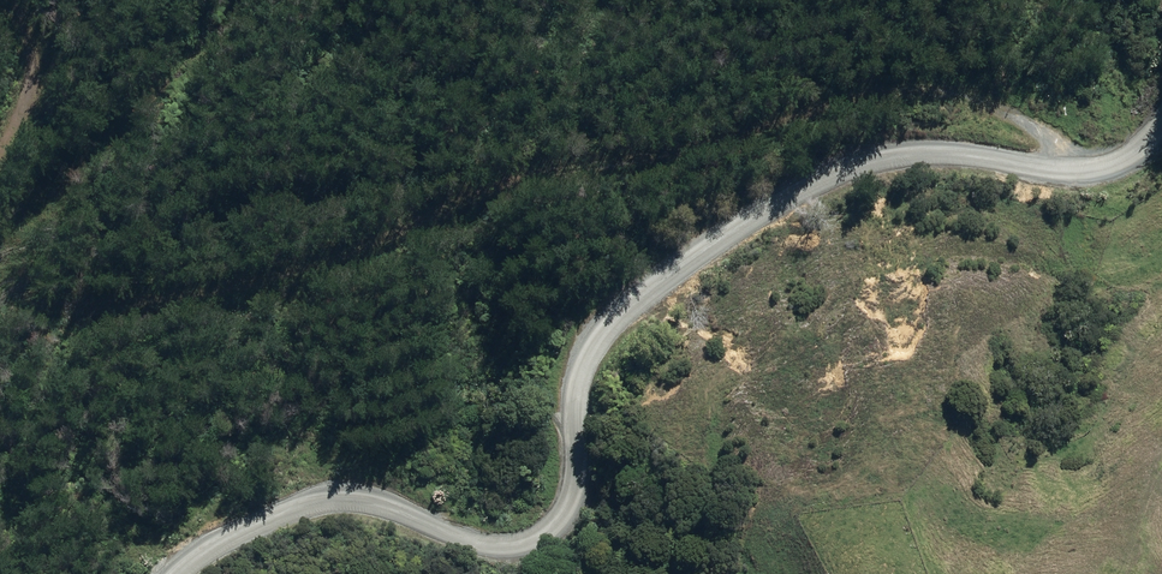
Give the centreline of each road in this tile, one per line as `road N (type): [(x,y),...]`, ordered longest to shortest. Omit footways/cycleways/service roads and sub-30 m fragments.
road 1 (tertiary): [(174,573),(292,508),(354,497),(477,543),(527,547),(545,539),(576,493),(576,388),(588,356),(648,288),(812,186),(860,167),(961,153),(1037,172),(1101,170),(1133,156),(1161,126)]
road 2 (track): [(1070,174),(986,102),(883,95),(796,140),(576,170),(170,302),(27,298),(0,265)]
road 3 (track): [(0,152),(43,61),(19,0)]

